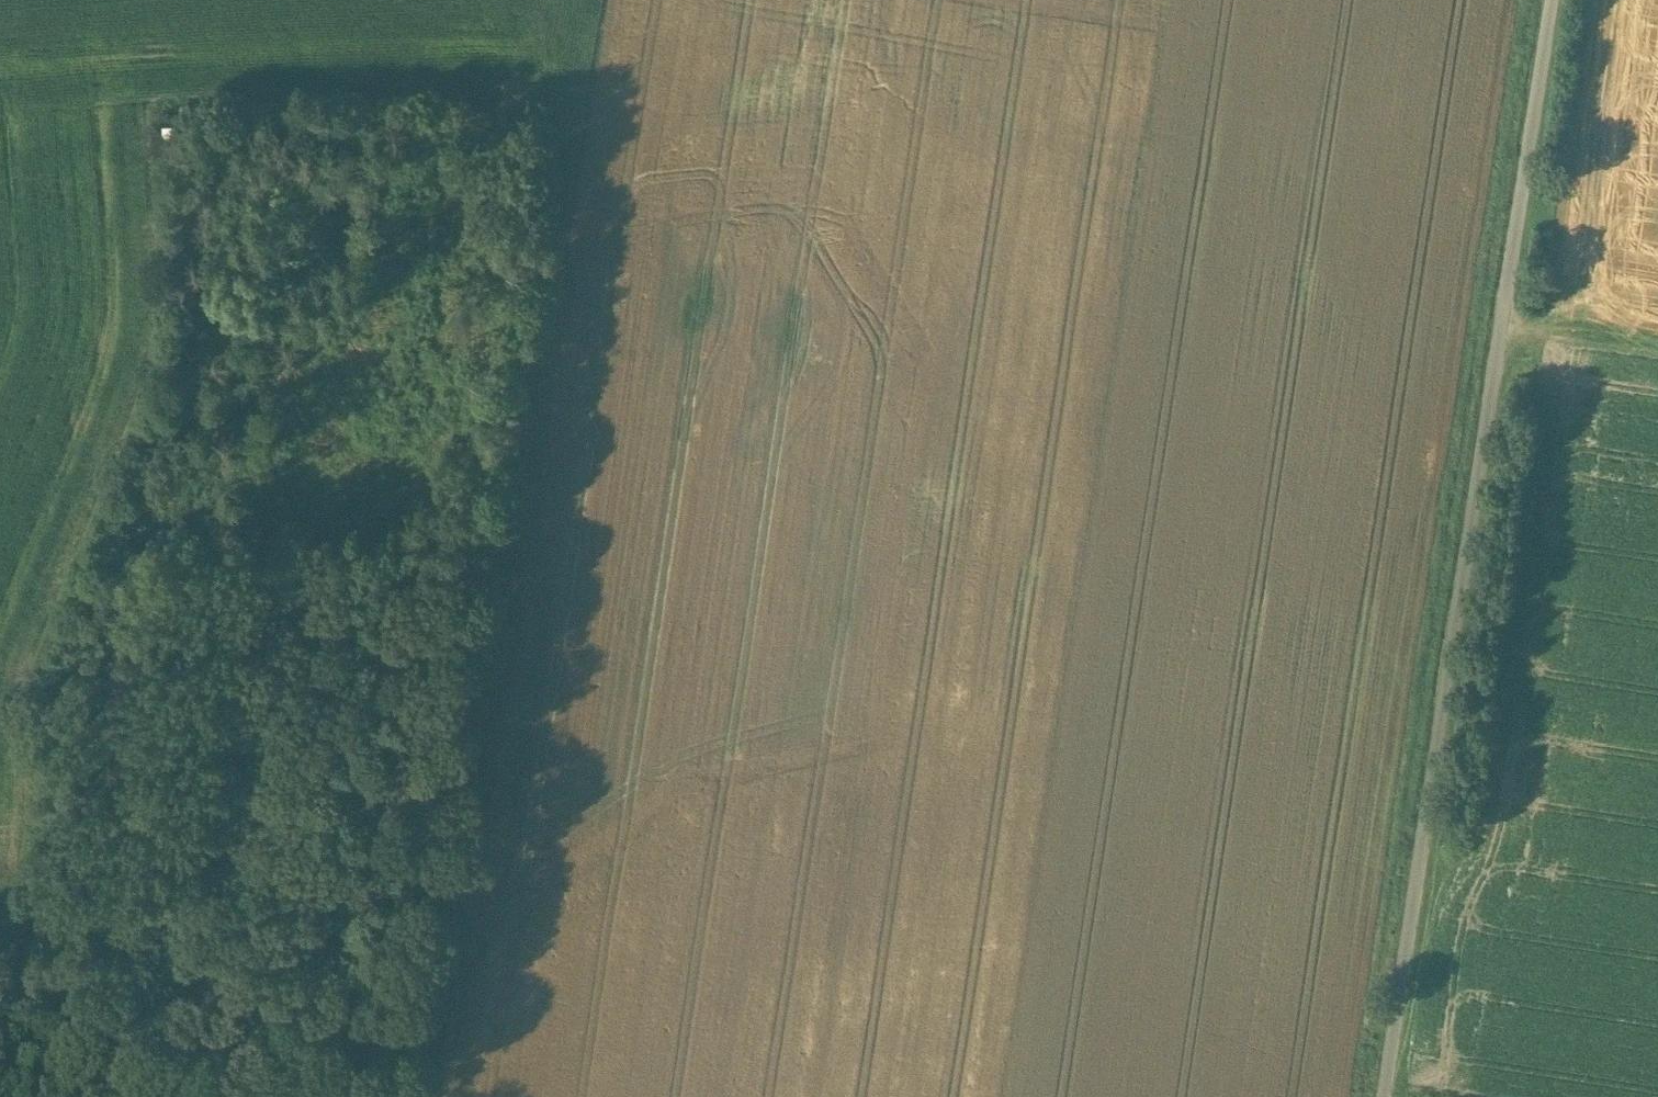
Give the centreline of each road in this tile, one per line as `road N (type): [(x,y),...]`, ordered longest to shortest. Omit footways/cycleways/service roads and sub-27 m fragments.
road 1 (unclassified): [(1552,0),(1385,1096)]

